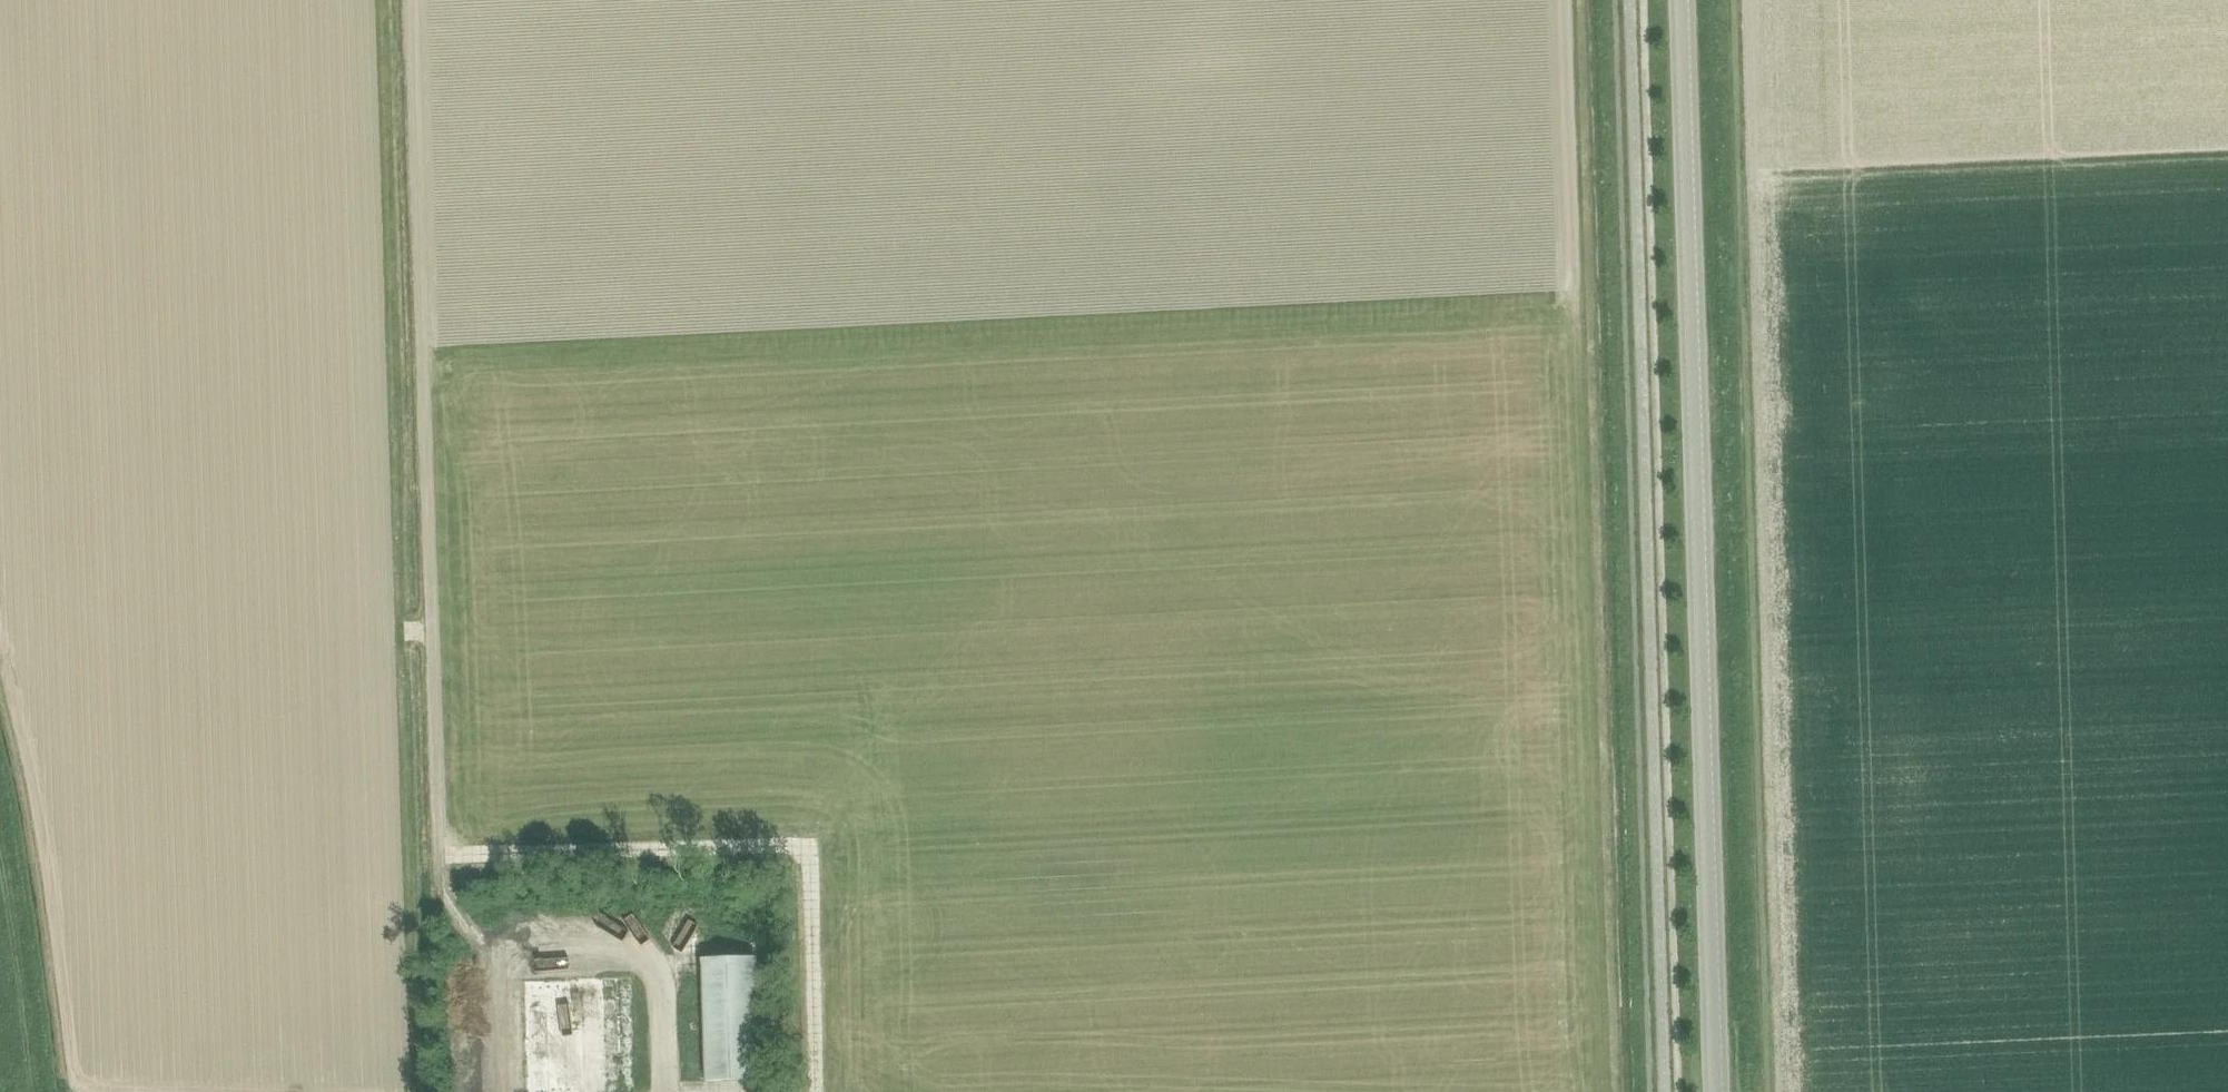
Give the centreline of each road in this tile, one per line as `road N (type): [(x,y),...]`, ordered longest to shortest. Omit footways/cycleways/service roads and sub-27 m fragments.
road 1 (unclassified): [(1716,1091),(1681,0)]
road 2 (track): [(815,1091),(807,850),(445,855)]

